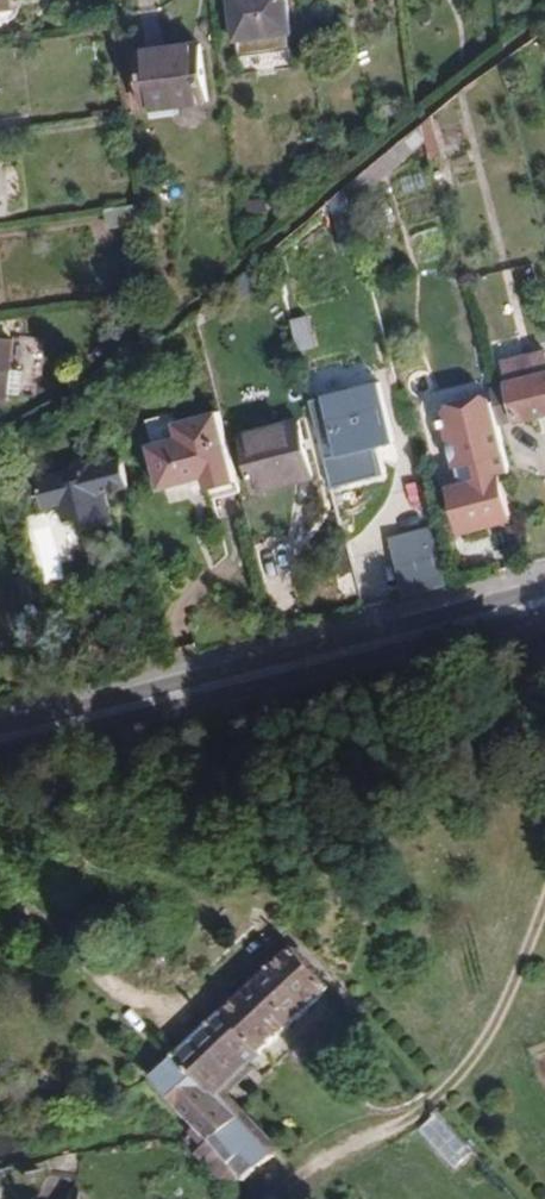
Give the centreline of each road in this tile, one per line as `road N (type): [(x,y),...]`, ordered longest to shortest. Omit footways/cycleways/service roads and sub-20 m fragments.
road 1 (primary): [(0,738),(544,600)]

